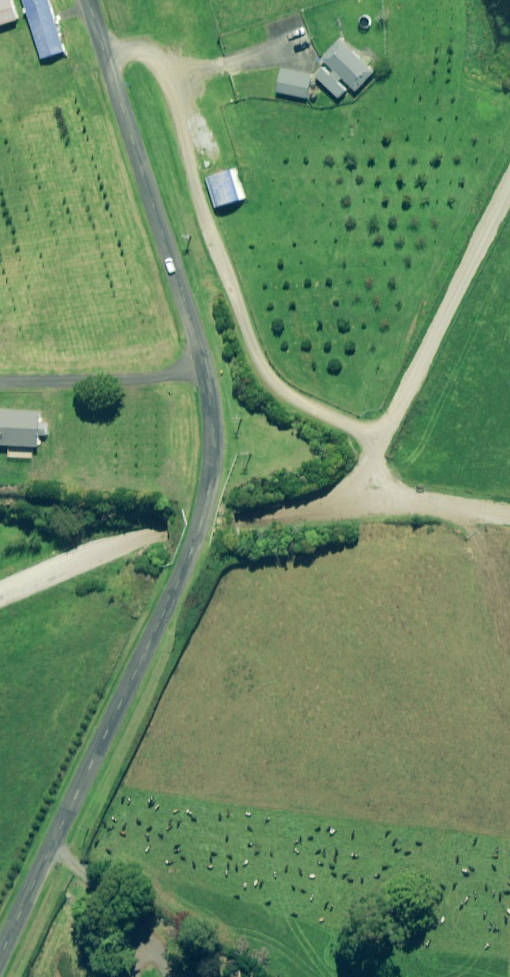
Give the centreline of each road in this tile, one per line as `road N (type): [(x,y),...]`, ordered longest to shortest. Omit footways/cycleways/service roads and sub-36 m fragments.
road 1 (unclassified): [(0,946),(186,561),(212,461),(206,363),(87,0)]
road 2 (track): [(11,597),(165,531),(363,489),(509,187)]

